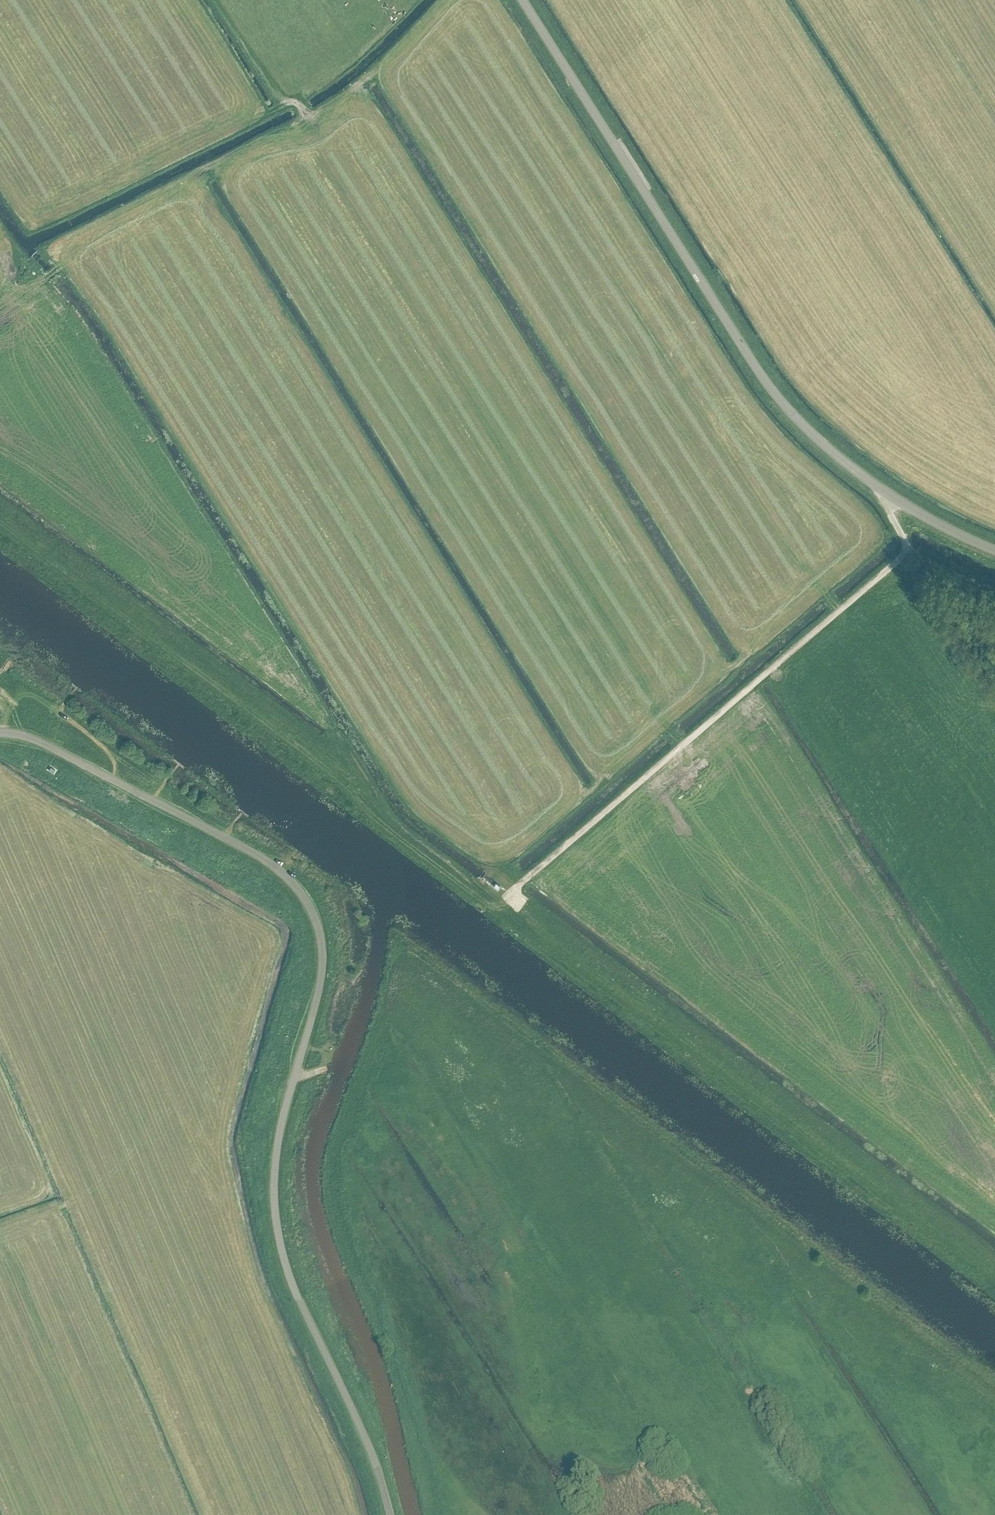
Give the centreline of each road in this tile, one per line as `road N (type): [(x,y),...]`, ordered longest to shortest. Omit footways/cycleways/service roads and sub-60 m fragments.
road 1 (unclassified): [(390,1514),(362,1433),(287,1270),(275,1219),(276,1150),(321,965),(312,907),(264,857),(46,744),(0,731)]
road 2 (unclassified): [(994,550),(873,483),(785,405),(523,0)]

